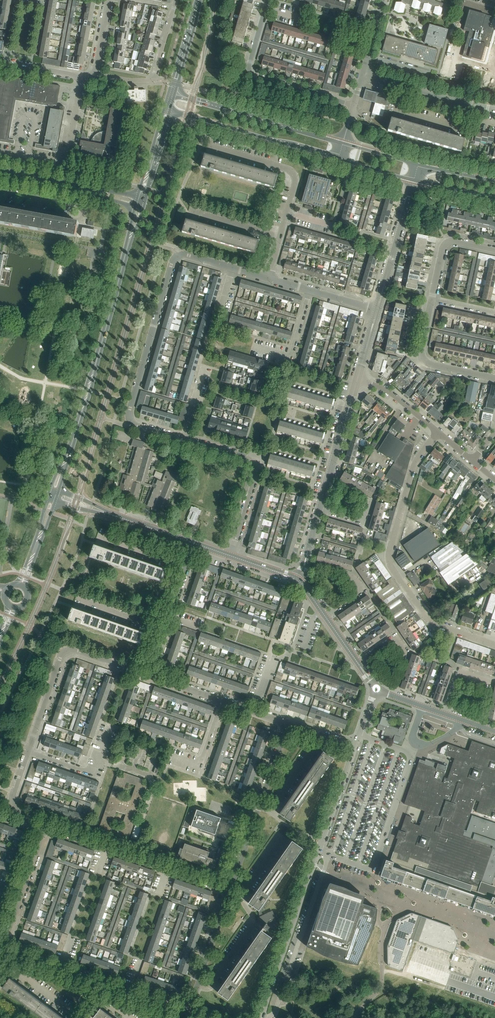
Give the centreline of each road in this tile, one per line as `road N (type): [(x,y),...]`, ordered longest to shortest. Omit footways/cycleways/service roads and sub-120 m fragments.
road 1 (tertiary): [(56,490),(140,202)]
road 2 (residential): [(262,1017),(355,745)]
road 3 (residential): [(233,268),(186,254),(172,263),(129,417),(183,439)]
road 4 (residential): [(455,632),(430,622),(388,556),(414,465),(437,432)]
road 5 (residential): [(147,675),(66,651),(28,750)]
road 6 (residential): [(183,439),(259,462),(231,556)]
road 7 (tertiary): [(168,111),(338,158)]
road 8 (tertiary): [(342,143),(173,93)]
road 9 (residential): [(354,105),(253,76),(266,7)]
road 10 (residential): [(279,239),(293,173),(211,147)]
road 11 (residential): [(319,511),(357,380)]
road 12 (residential): [(377,310),(414,180)]

